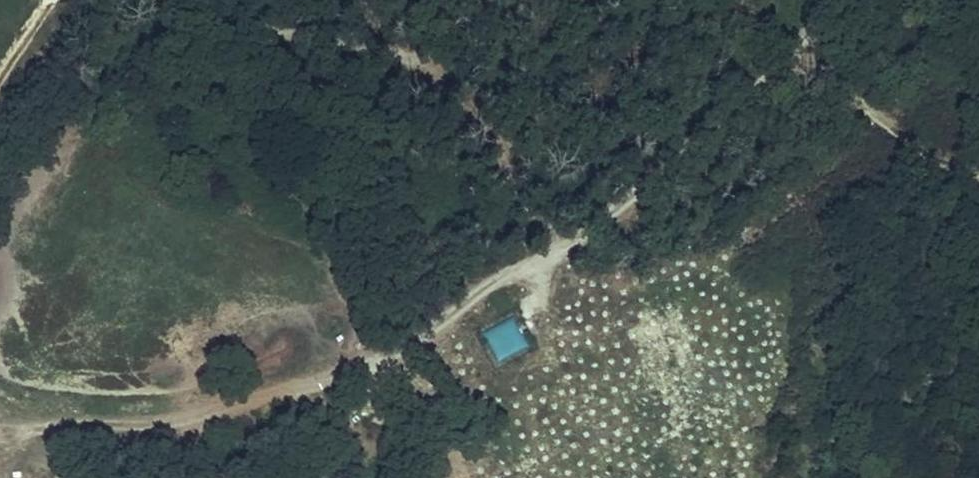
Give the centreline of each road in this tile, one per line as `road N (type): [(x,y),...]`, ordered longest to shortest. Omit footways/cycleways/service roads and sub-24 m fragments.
road 1 (track): [(110,428),(404,345),(660,177),(725,120),(831,0)]
road 2 (track): [(791,46),(978,178)]

